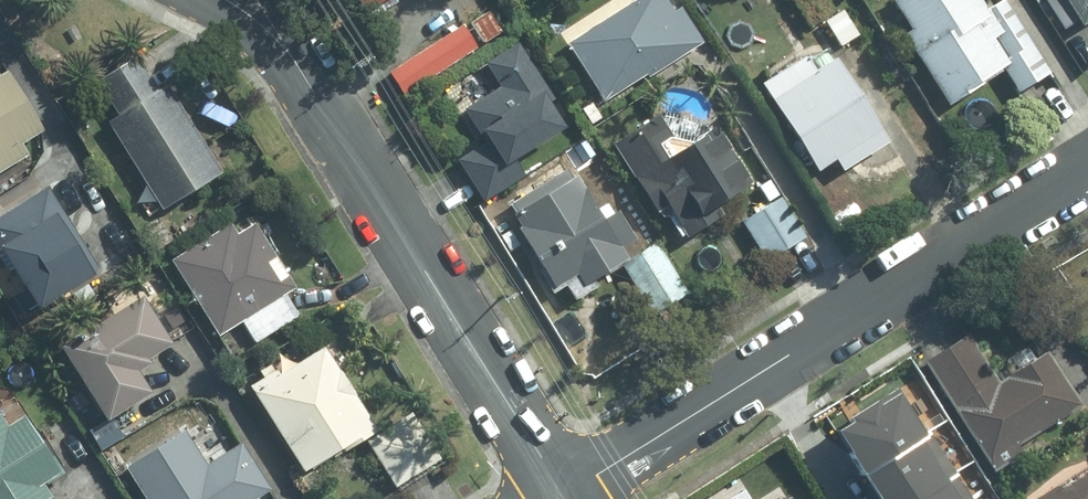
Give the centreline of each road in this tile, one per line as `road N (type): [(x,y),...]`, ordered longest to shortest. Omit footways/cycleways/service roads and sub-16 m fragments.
road 1 (residential): [(1087,164),(563,492)]
road 2 (residential): [(328,101),(563,492)]
road 3 (residential): [(328,101),(249,28),(194,0)]

